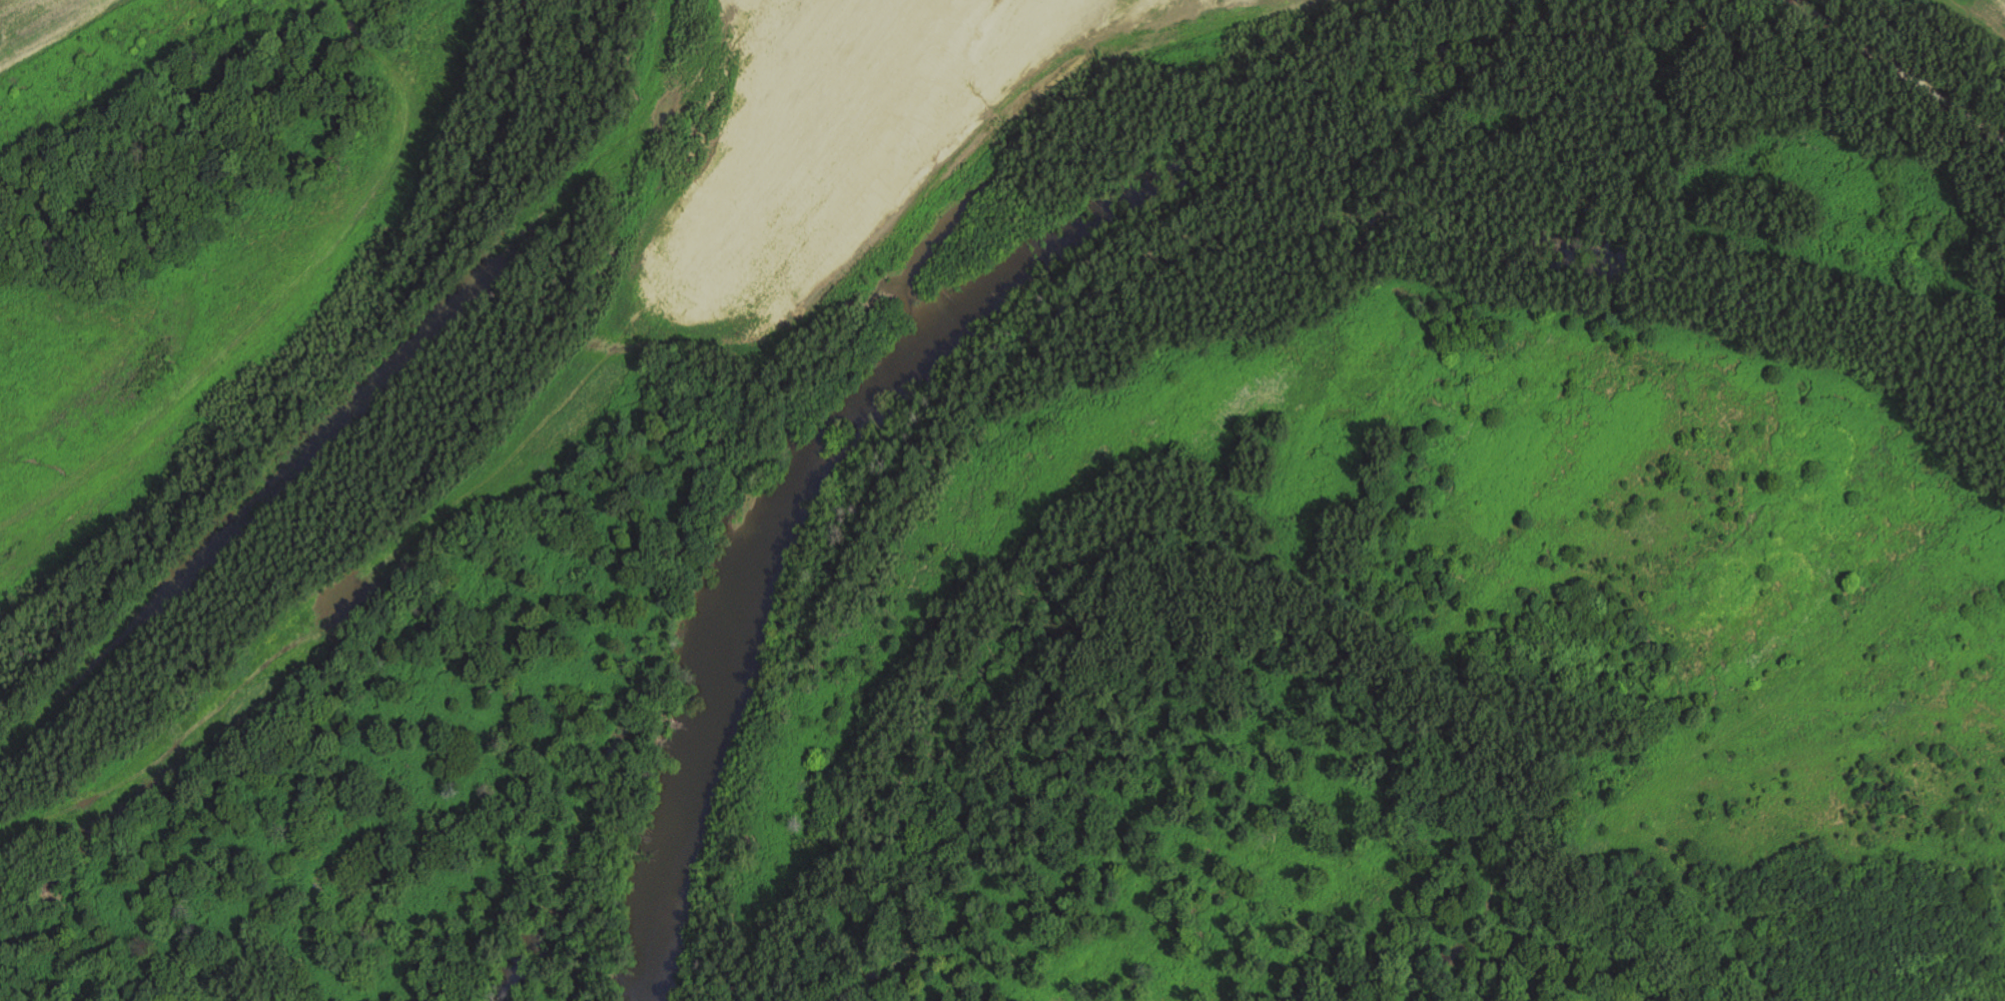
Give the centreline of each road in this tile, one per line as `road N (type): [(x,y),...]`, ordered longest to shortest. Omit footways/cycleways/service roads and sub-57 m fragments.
road 1 (residential): [(1787,0),(2004,143)]

